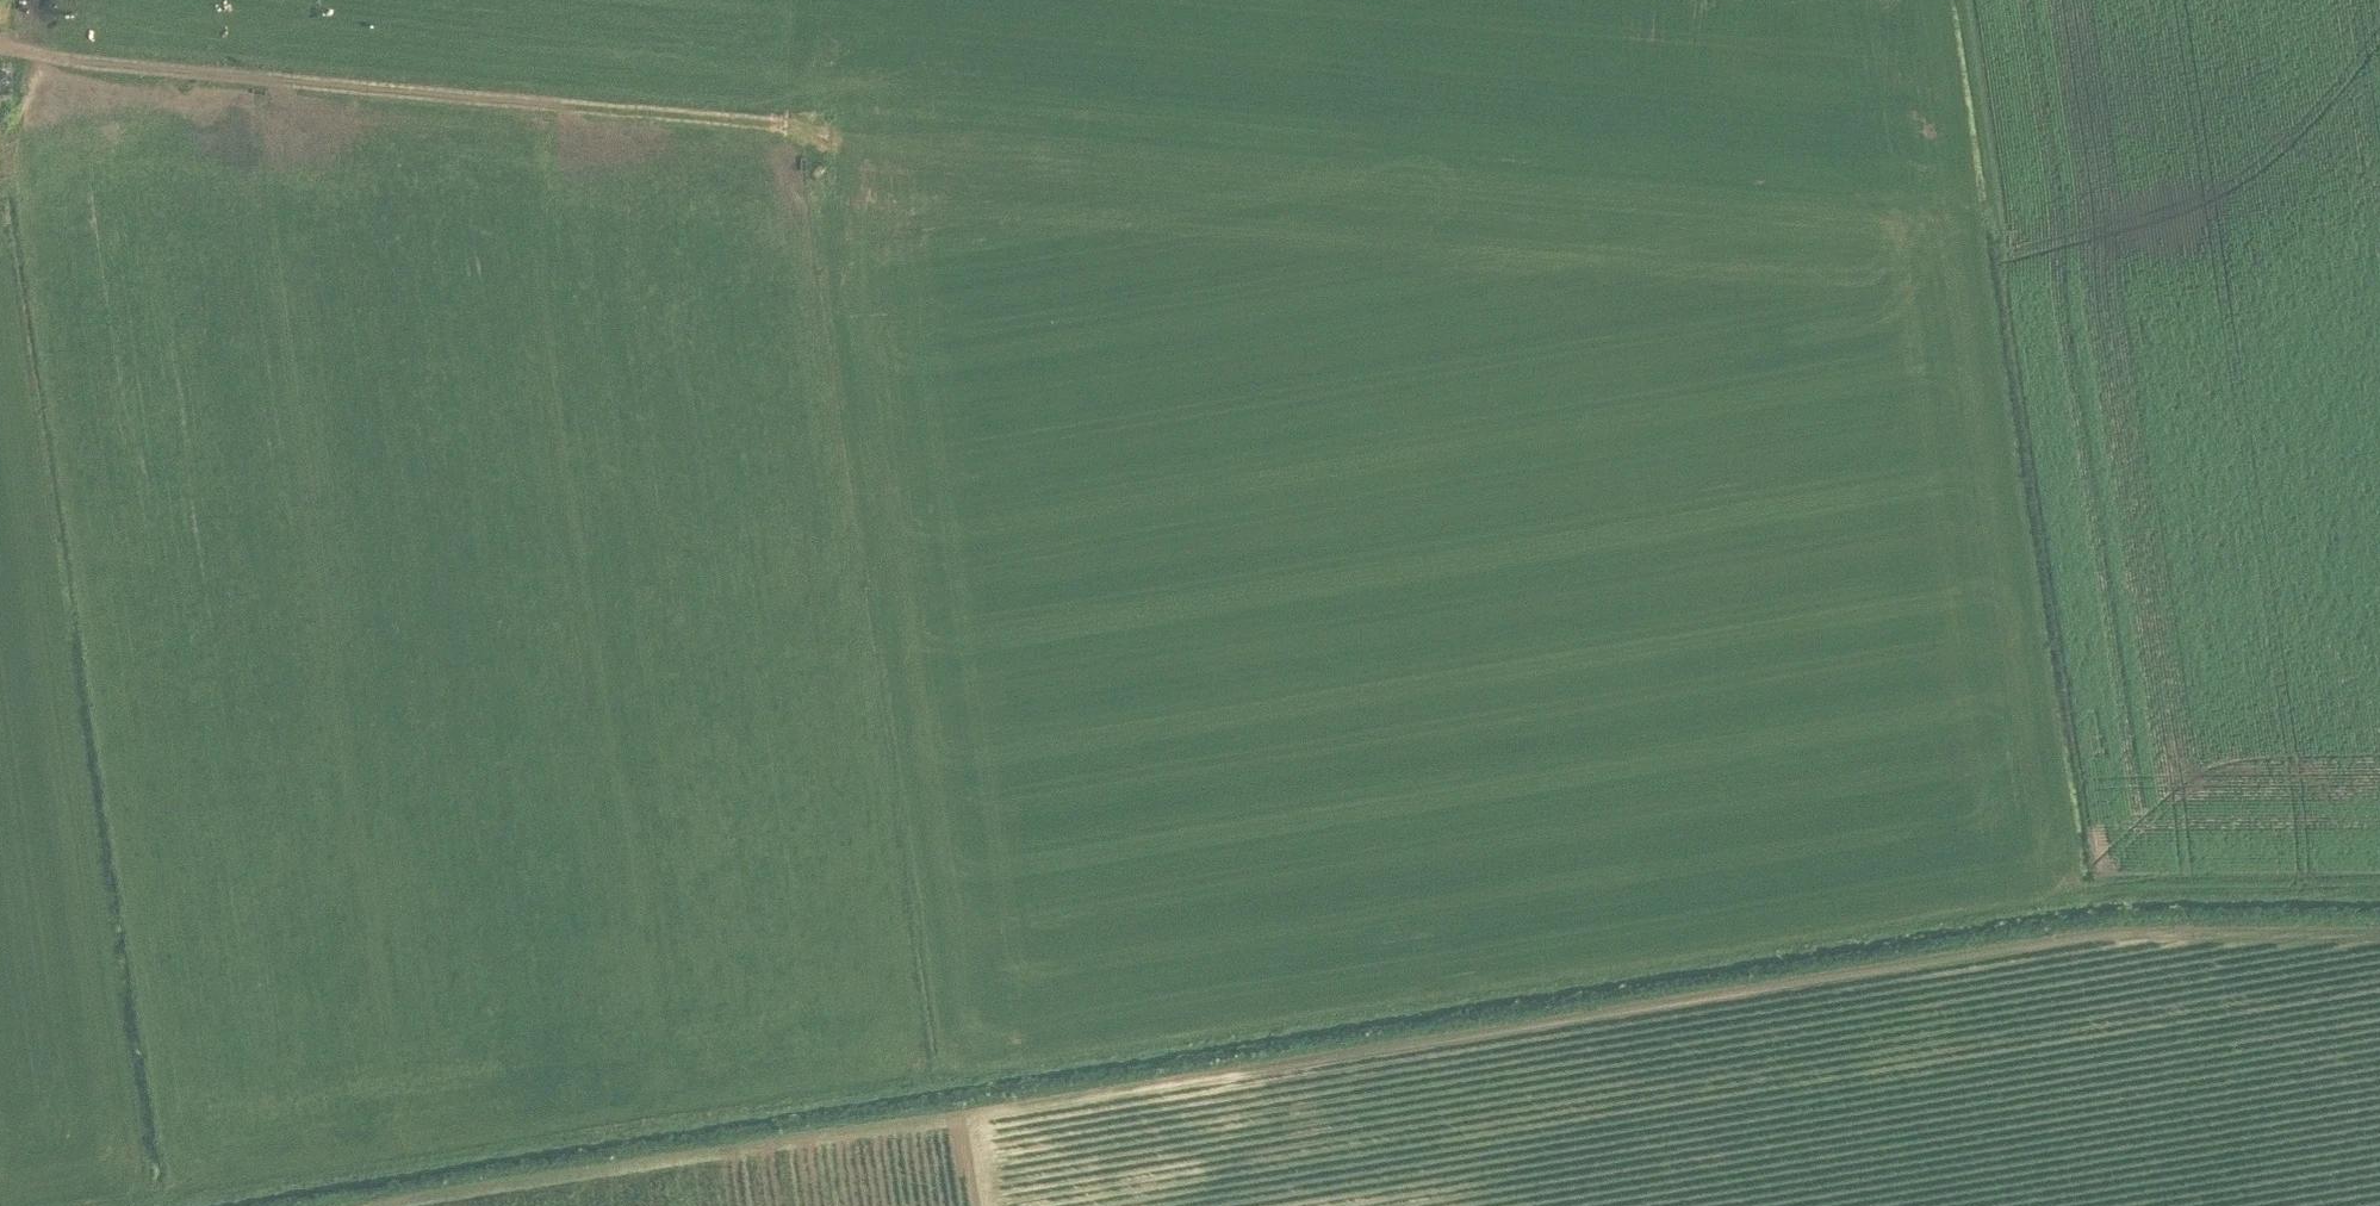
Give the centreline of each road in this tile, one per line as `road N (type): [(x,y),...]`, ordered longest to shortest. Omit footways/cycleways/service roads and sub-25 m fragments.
road 1 (track): [(784,123),(0,58)]

